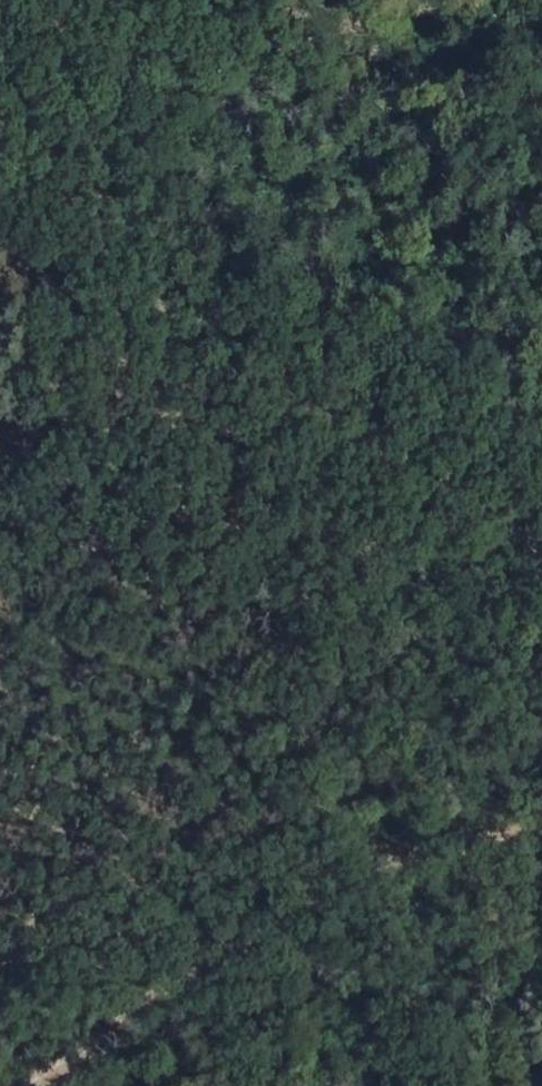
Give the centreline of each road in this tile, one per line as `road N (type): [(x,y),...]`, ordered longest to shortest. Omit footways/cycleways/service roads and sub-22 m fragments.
road 1 (track): [(541,828),(386,871),(35,1085)]

